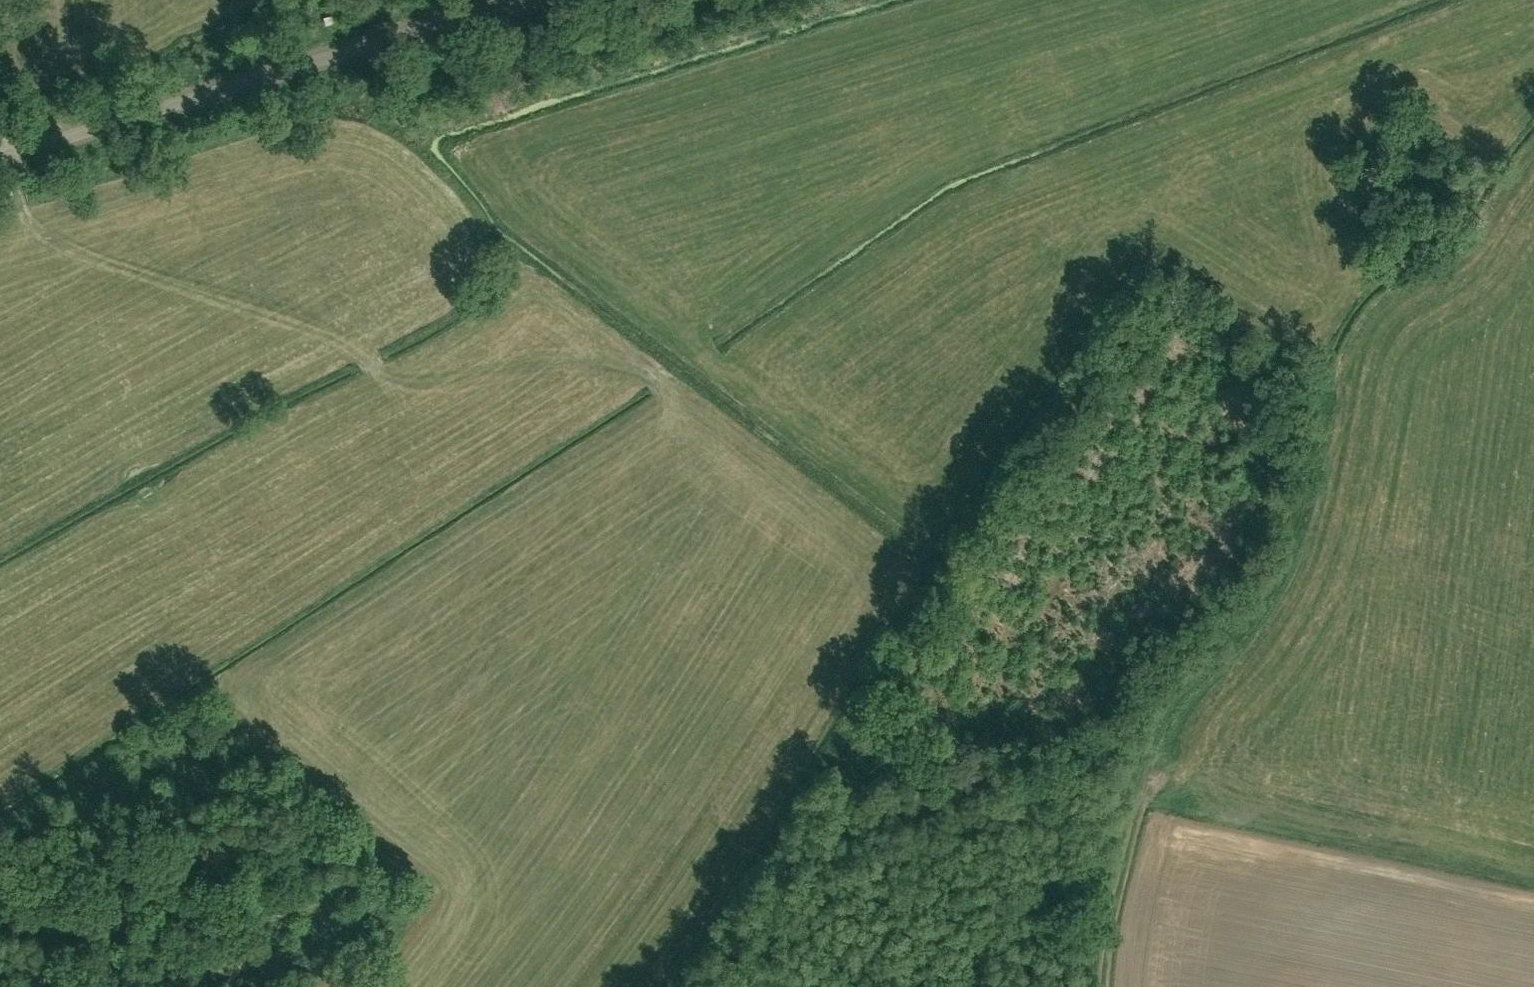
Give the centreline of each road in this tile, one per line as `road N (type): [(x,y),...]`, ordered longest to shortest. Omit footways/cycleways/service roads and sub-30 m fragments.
road 1 (residential): [(0,158),(515,0)]

